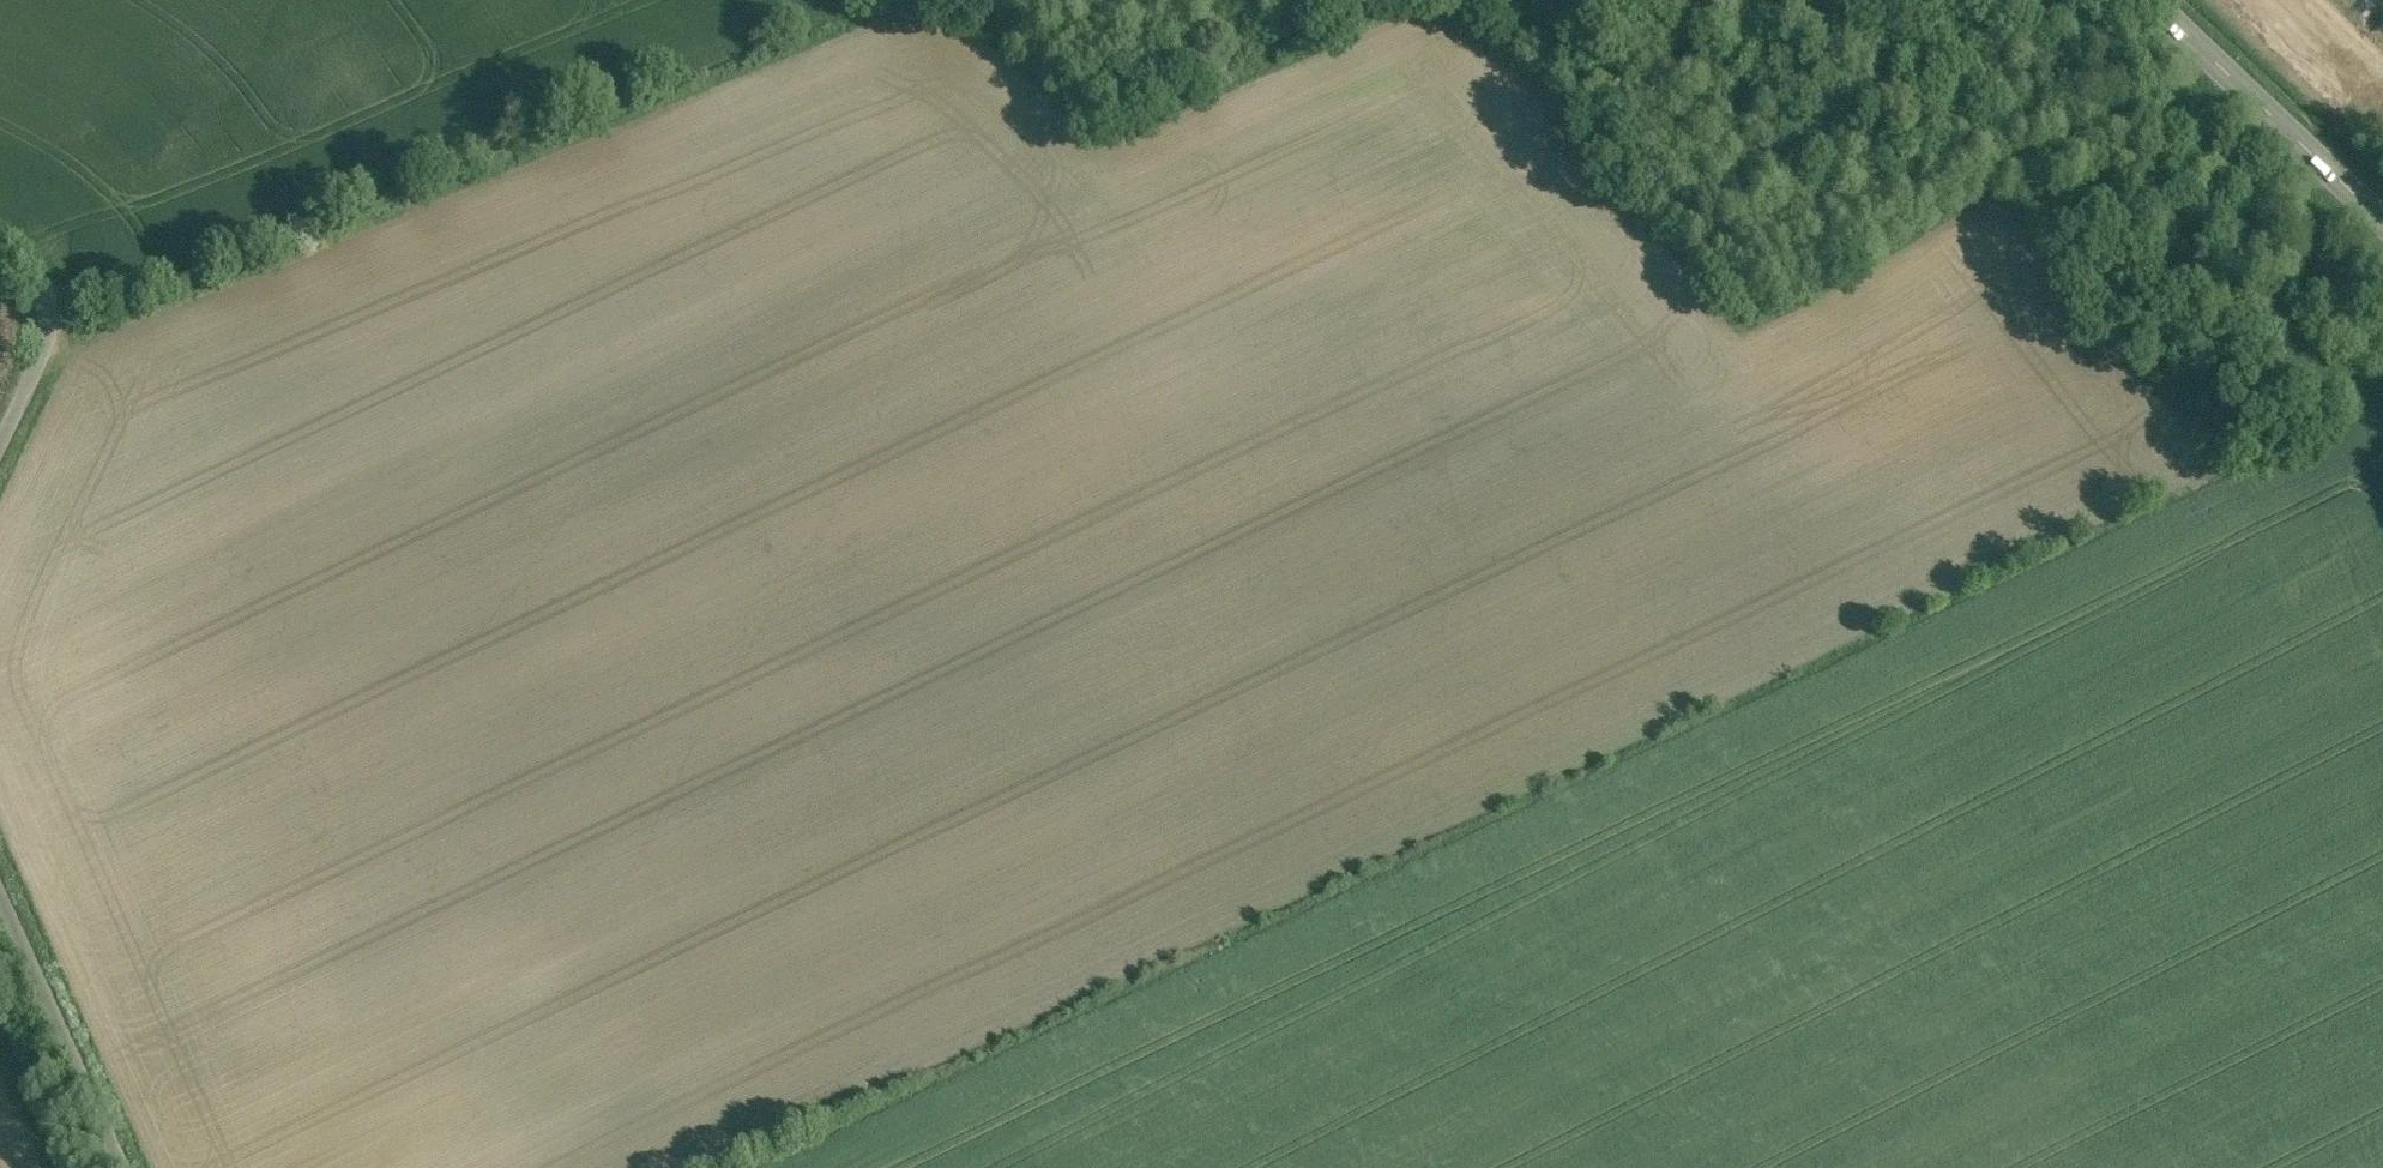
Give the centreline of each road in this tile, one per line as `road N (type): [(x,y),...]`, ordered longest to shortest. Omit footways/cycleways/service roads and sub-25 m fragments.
road 1 (tertiary): [(2382,221),(2150,0)]
road 2 (residential): [(110,1167),(0,935)]
road 3 (residential): [(0,394),(19,267),(0,260)]

